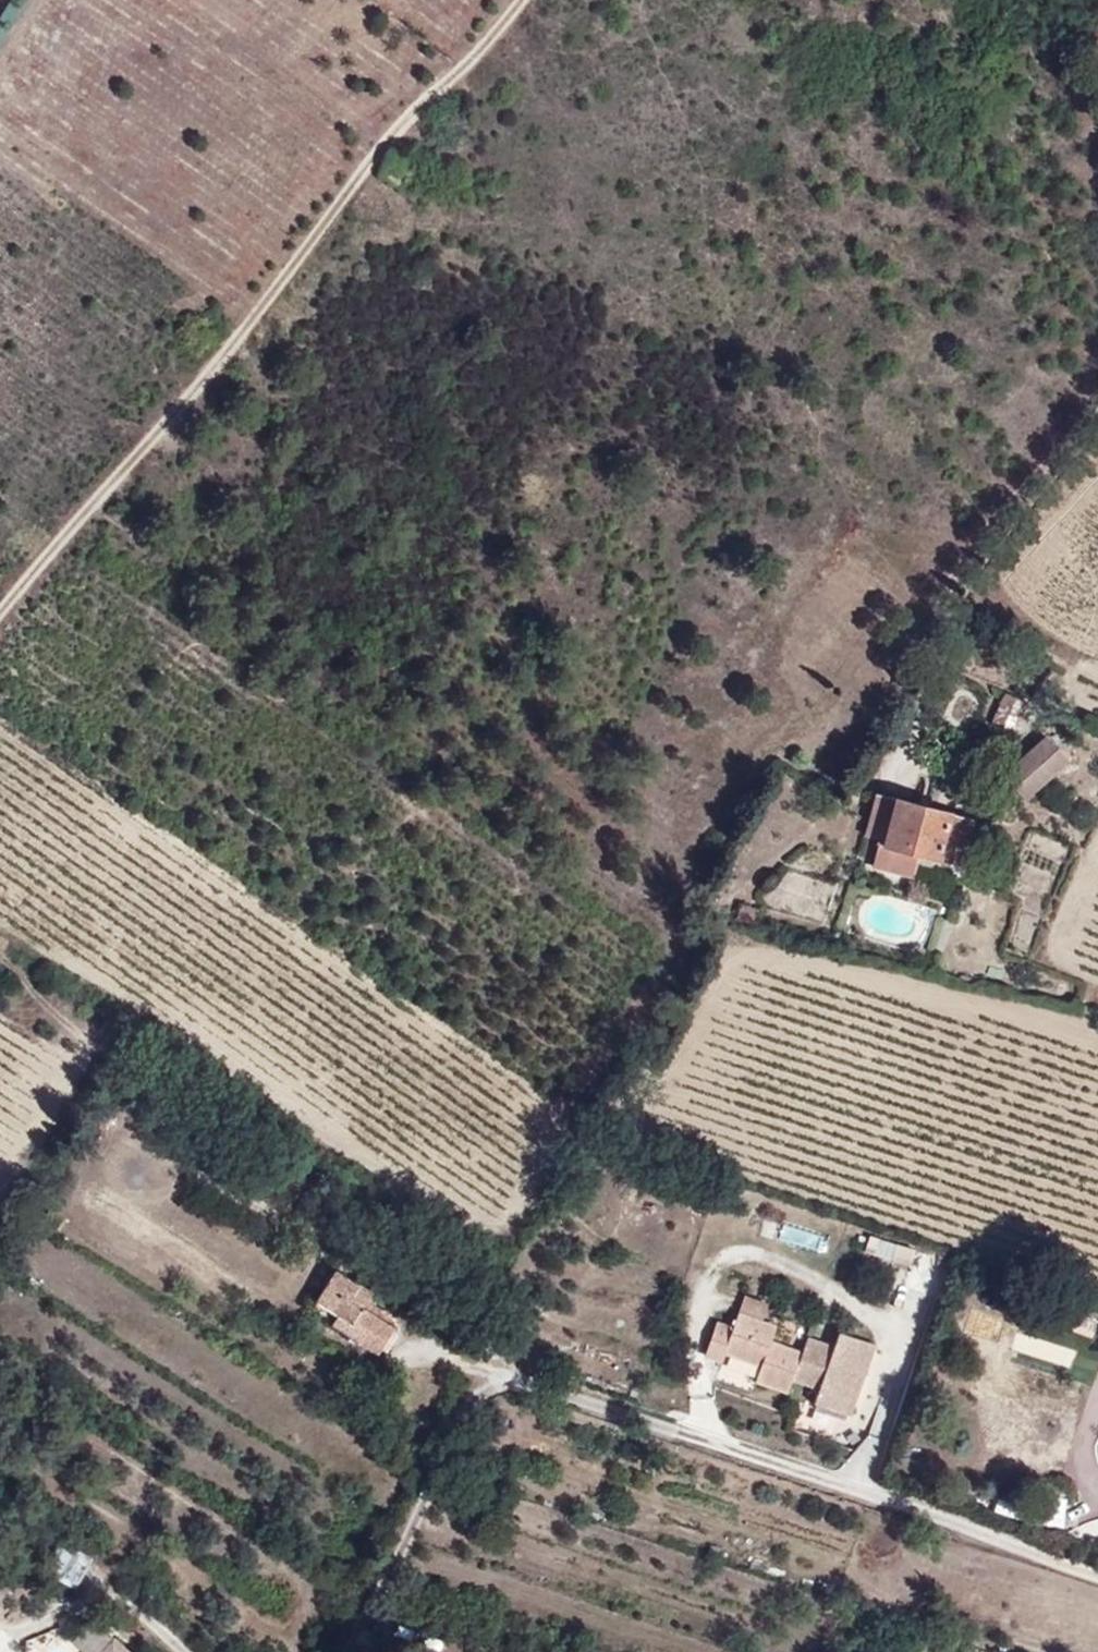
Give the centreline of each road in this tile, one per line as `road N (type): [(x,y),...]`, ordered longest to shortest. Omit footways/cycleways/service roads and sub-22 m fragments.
road 1 (track): [(1097,1575),(907,1502),(517,1381),(470,1400),(375,1610),(344,1651)]

